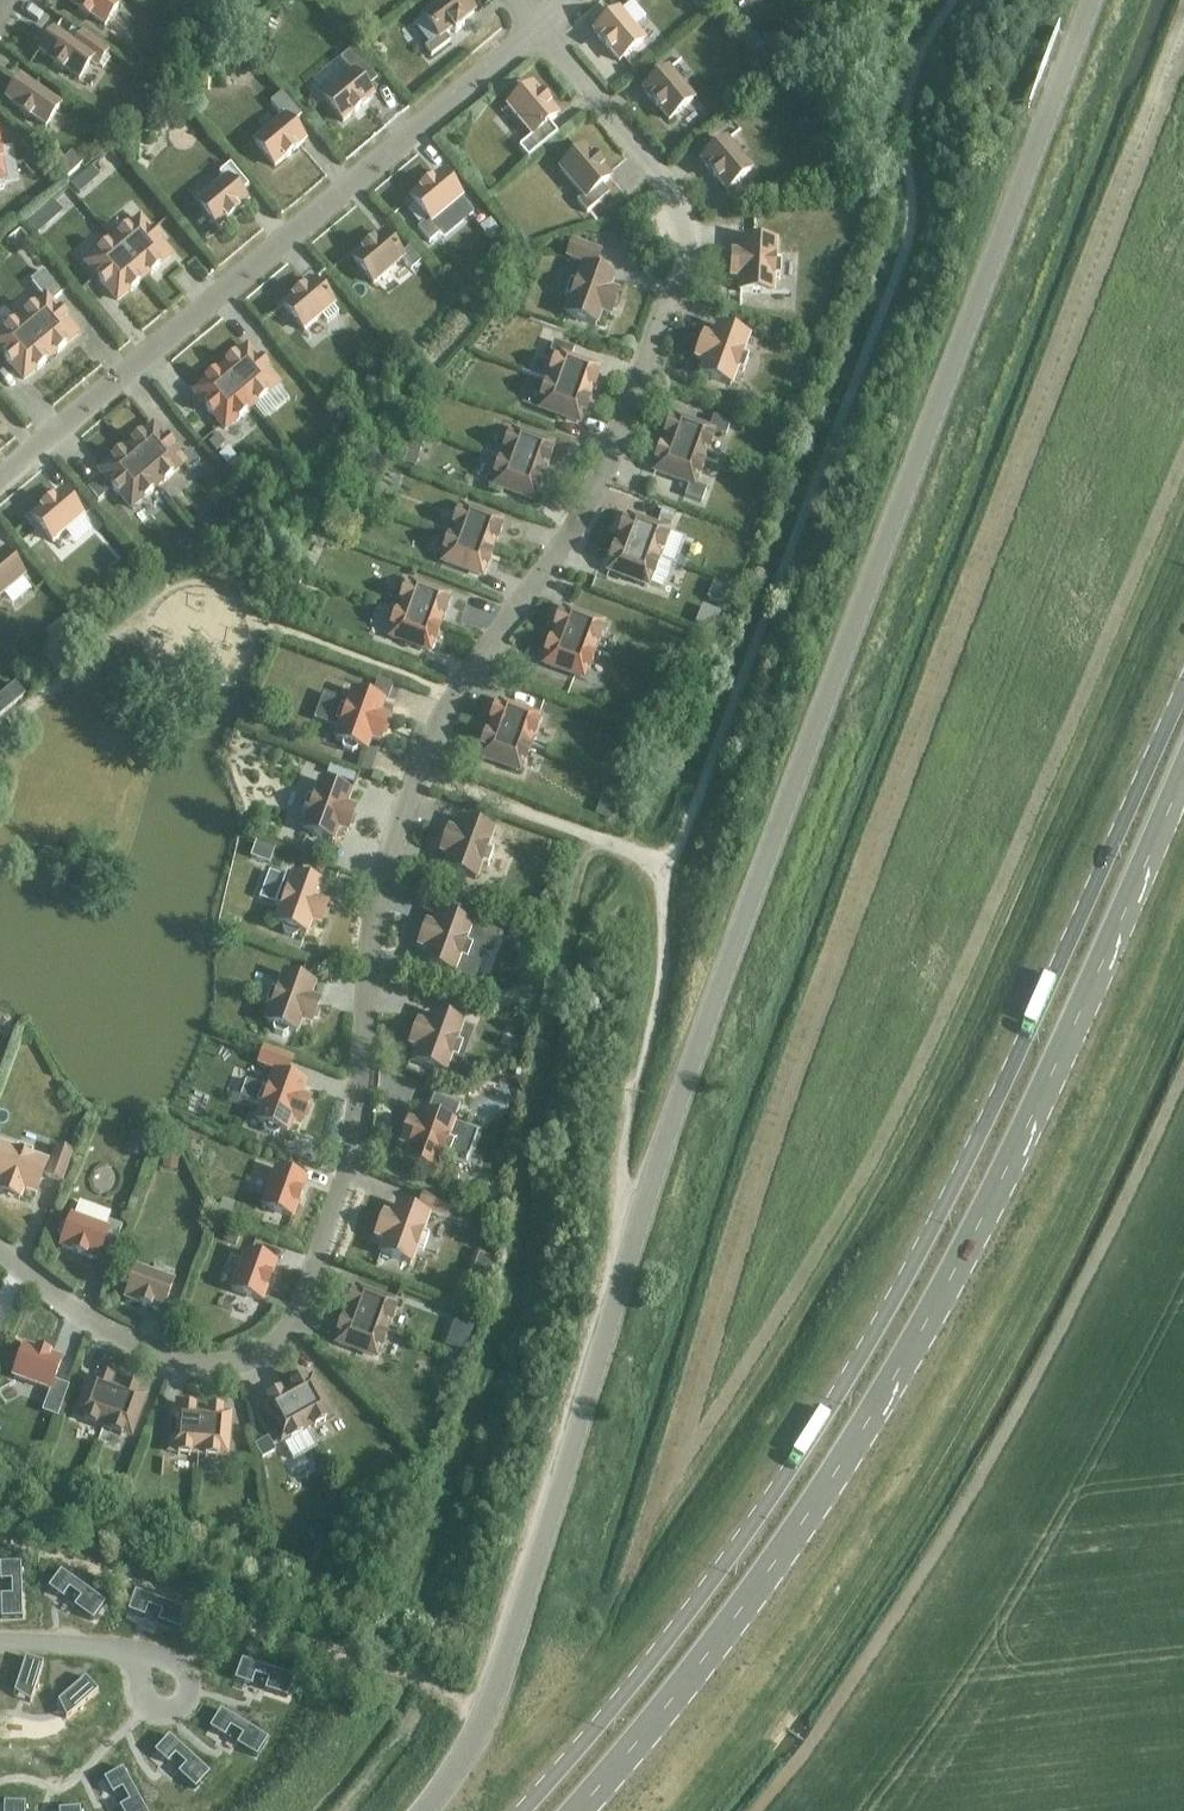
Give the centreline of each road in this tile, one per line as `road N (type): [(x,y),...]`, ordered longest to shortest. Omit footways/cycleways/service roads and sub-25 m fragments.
road 1 (unclassified): [(423,1810),(478,1727),(634,1210),(1086,0)]
road 2 (residential): [(0,1251),(75,1311),(195,1365),(271,1364),(310,1328),(329,1255),(381,884),(415,775),(457,696),(583,525),(686,266),(689,227),(670,186),(533,24)]
road 3 (primary): [(1183,690),(961,1184),(807,1456),(516,1810)]
road 4 (primary): [(574,1810),(697,1667),(839,1468),(942,1294),(1050,1076),(1183,760)]
road 5 (unclassified): [(0,471),(533,24)]

